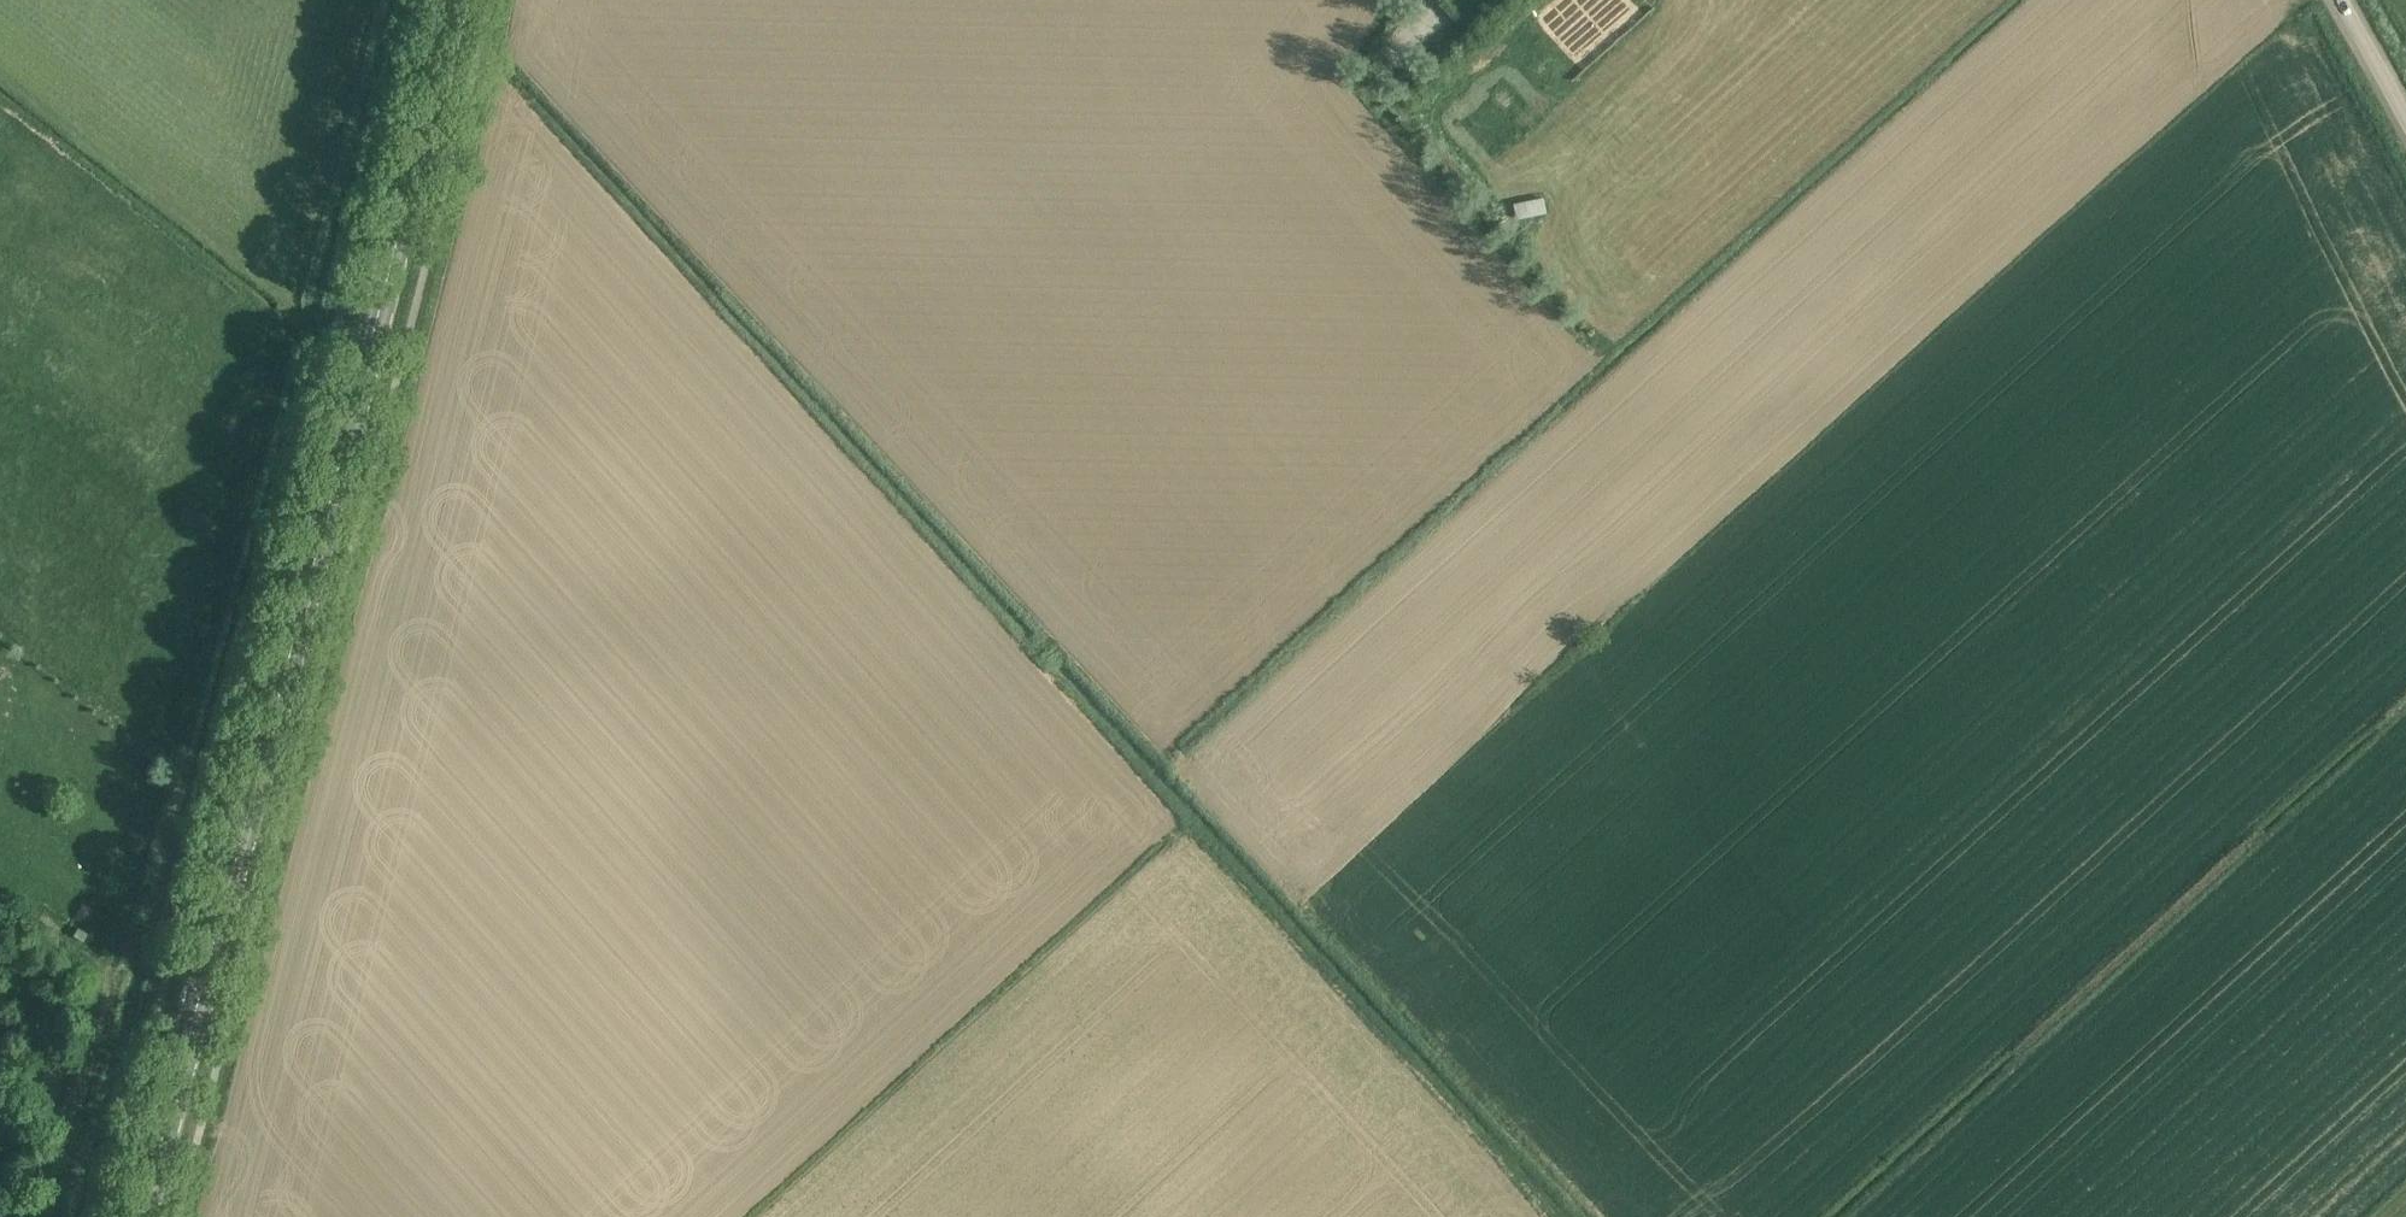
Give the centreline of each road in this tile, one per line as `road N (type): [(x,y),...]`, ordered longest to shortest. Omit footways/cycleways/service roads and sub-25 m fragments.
road 1 (secondary): [(143,1216),(455,0)]
road 2 (tertiary): [(2405,122),(2337,0)]

